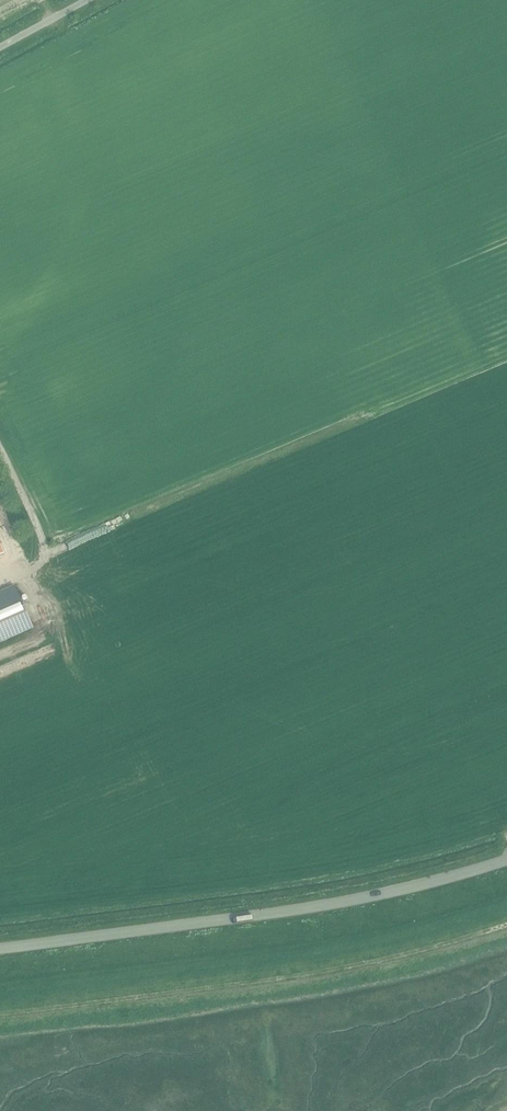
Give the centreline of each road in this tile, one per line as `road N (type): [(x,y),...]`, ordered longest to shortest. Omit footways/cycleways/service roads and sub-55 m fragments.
road 1 (unclassified): [(0,947),(387,892),(506,854)]

